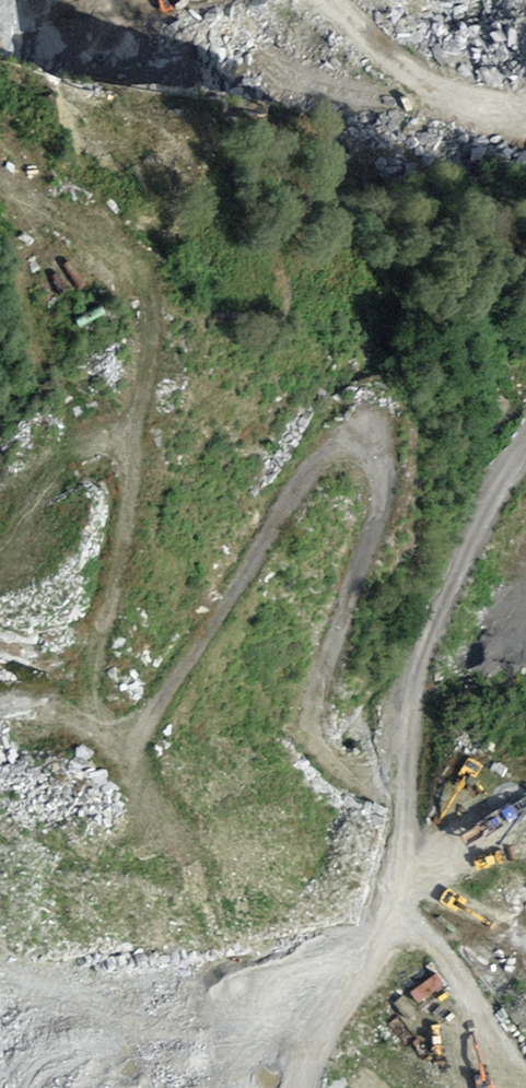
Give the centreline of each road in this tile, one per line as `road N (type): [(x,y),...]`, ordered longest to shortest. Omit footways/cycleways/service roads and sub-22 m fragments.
road 1 (track): [(0,181),(95,238),(129,271),(156,347),(98,660),(100,709),(124,746),(189,664),(301,481),(350,441),(367,450),(378,471),(378,501),(370,546),(311,708),(327,761),(346,773),(385,764),(432,628),(470,545),(525,456)]
road 2 (track): [(124,746),(151,852),(105,1087)]
road 3 (track): [(288,1087),(366,889),(385,764)]

